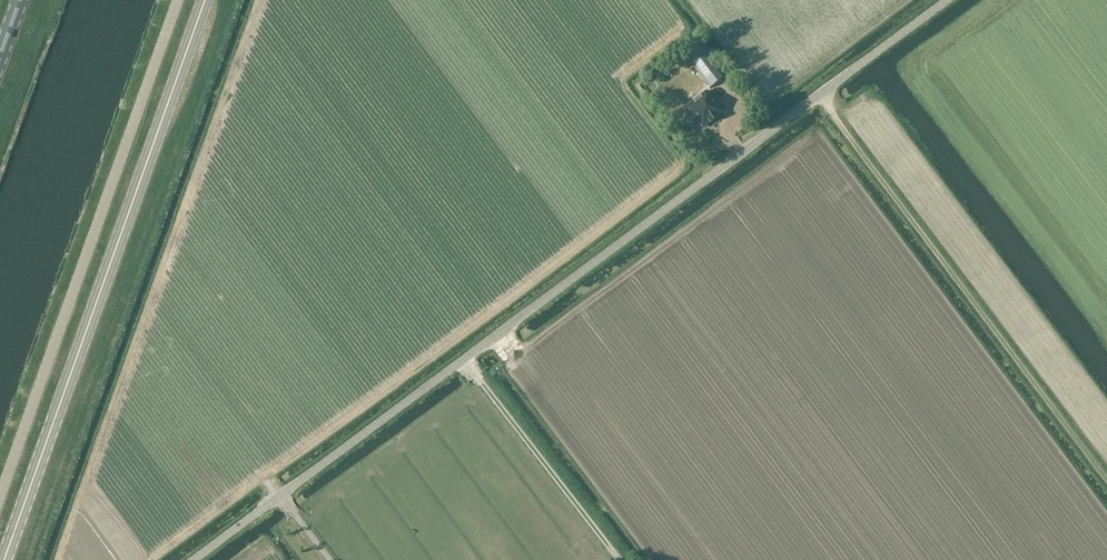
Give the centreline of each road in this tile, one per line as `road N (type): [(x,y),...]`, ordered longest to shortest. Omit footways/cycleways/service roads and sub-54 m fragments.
road 1 (unclassified): [(196,559),(947,0)]
road 2 (primary): [(4,559),(205,0)]
road 3 (unclassified): [(179,0),(0,496)]
road 4 (track): [(1106,482),(818,95)]

